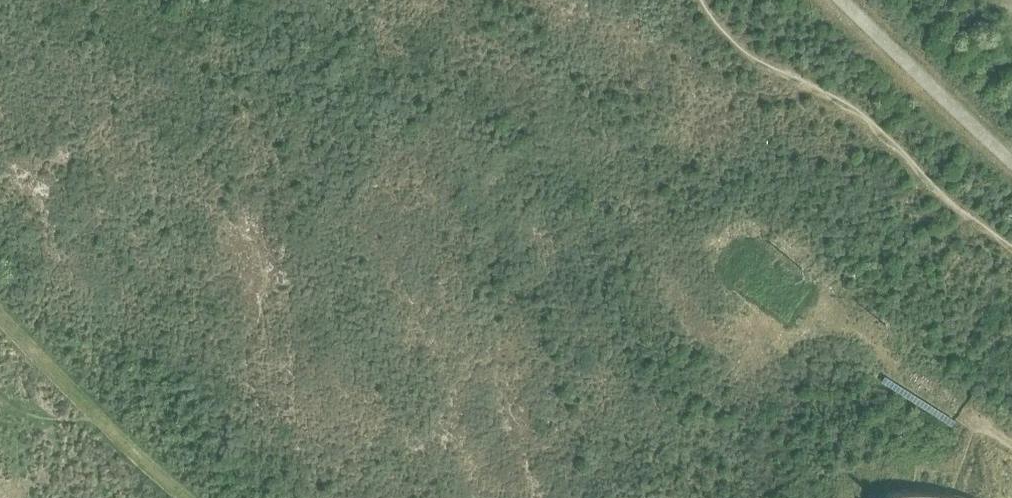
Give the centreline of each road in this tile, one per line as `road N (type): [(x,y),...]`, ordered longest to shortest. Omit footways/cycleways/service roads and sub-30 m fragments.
road 1 (track): [(0,317),(100,421)]

